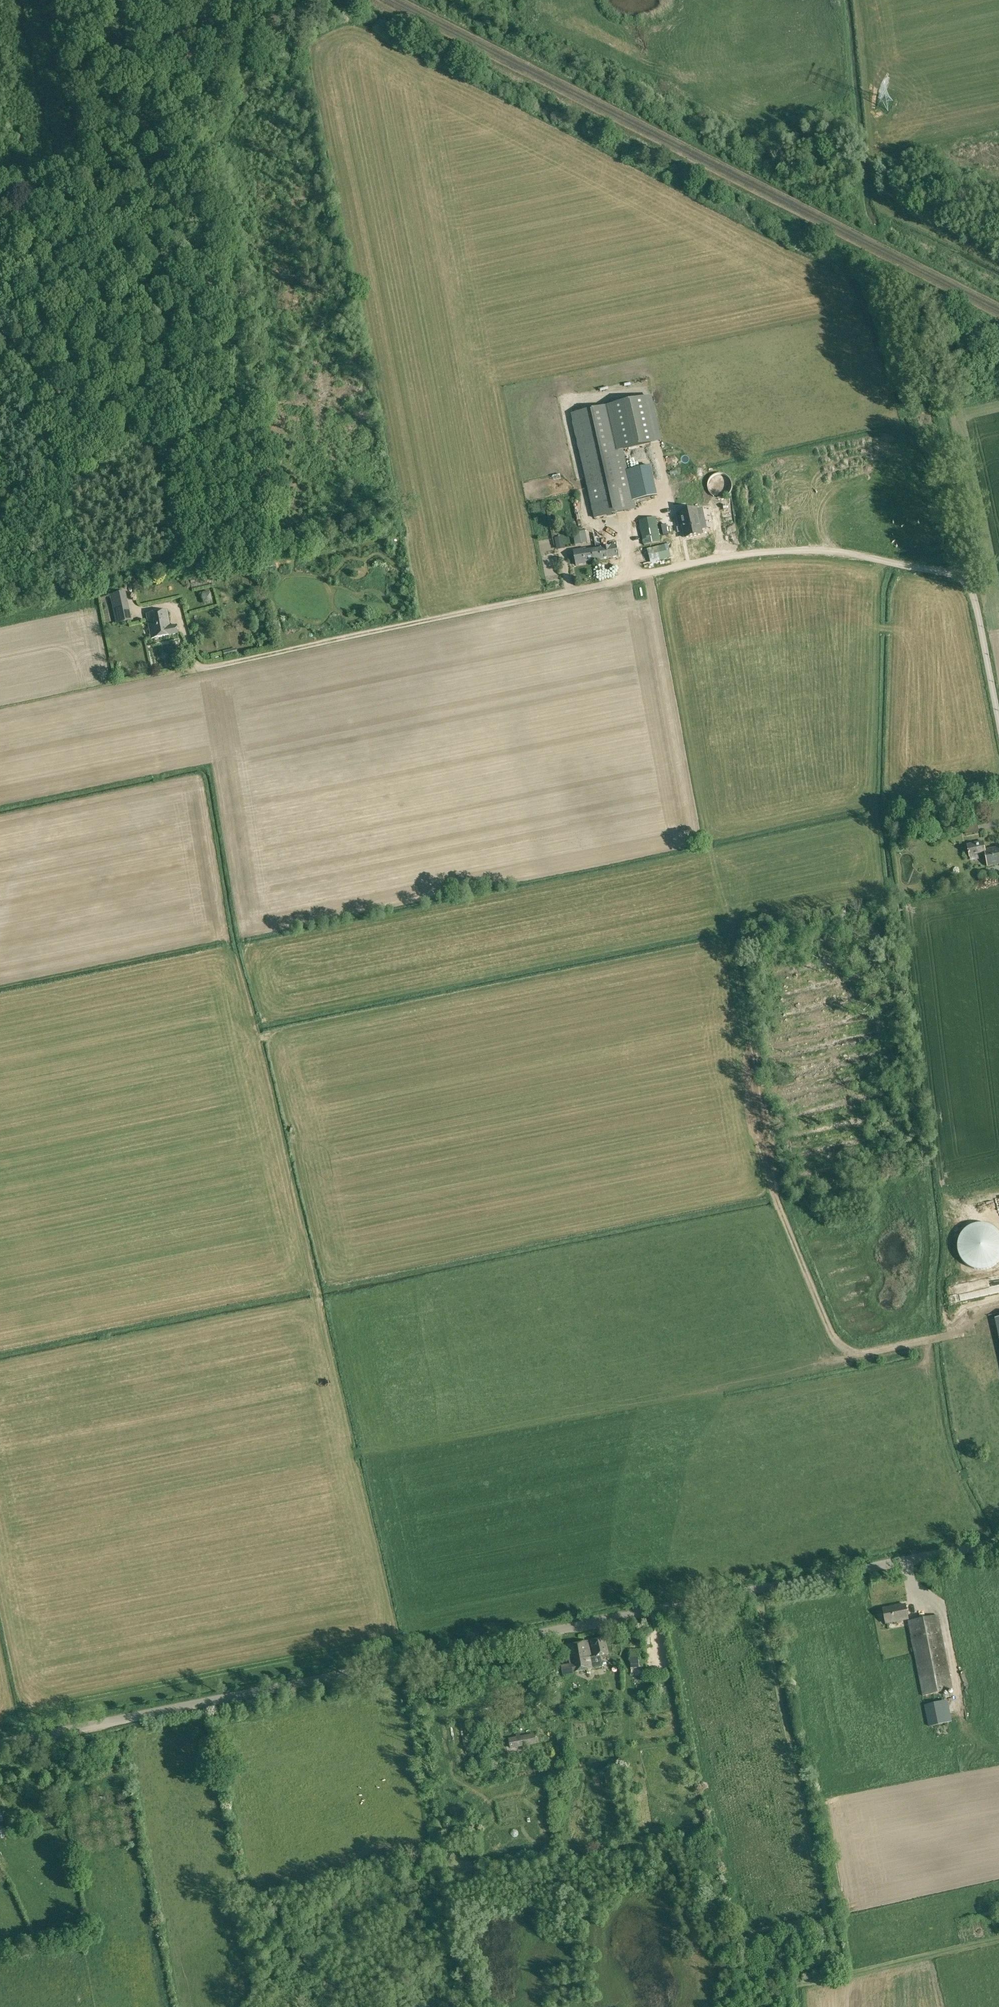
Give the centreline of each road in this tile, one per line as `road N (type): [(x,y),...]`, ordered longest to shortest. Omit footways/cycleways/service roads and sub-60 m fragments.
road 1 (unclassified): [(0,1746),(998,1543)]
road 2 (unclassified): [(569,590),(713,558),(796,551),(953,575),(971,585),(998,719)]
road 3 (track): [(98,178),(184,557)]
road 4 (track): [(0,204),(201,148),(268,52)]
road 5 (track): [(107,176),(69,0)]

